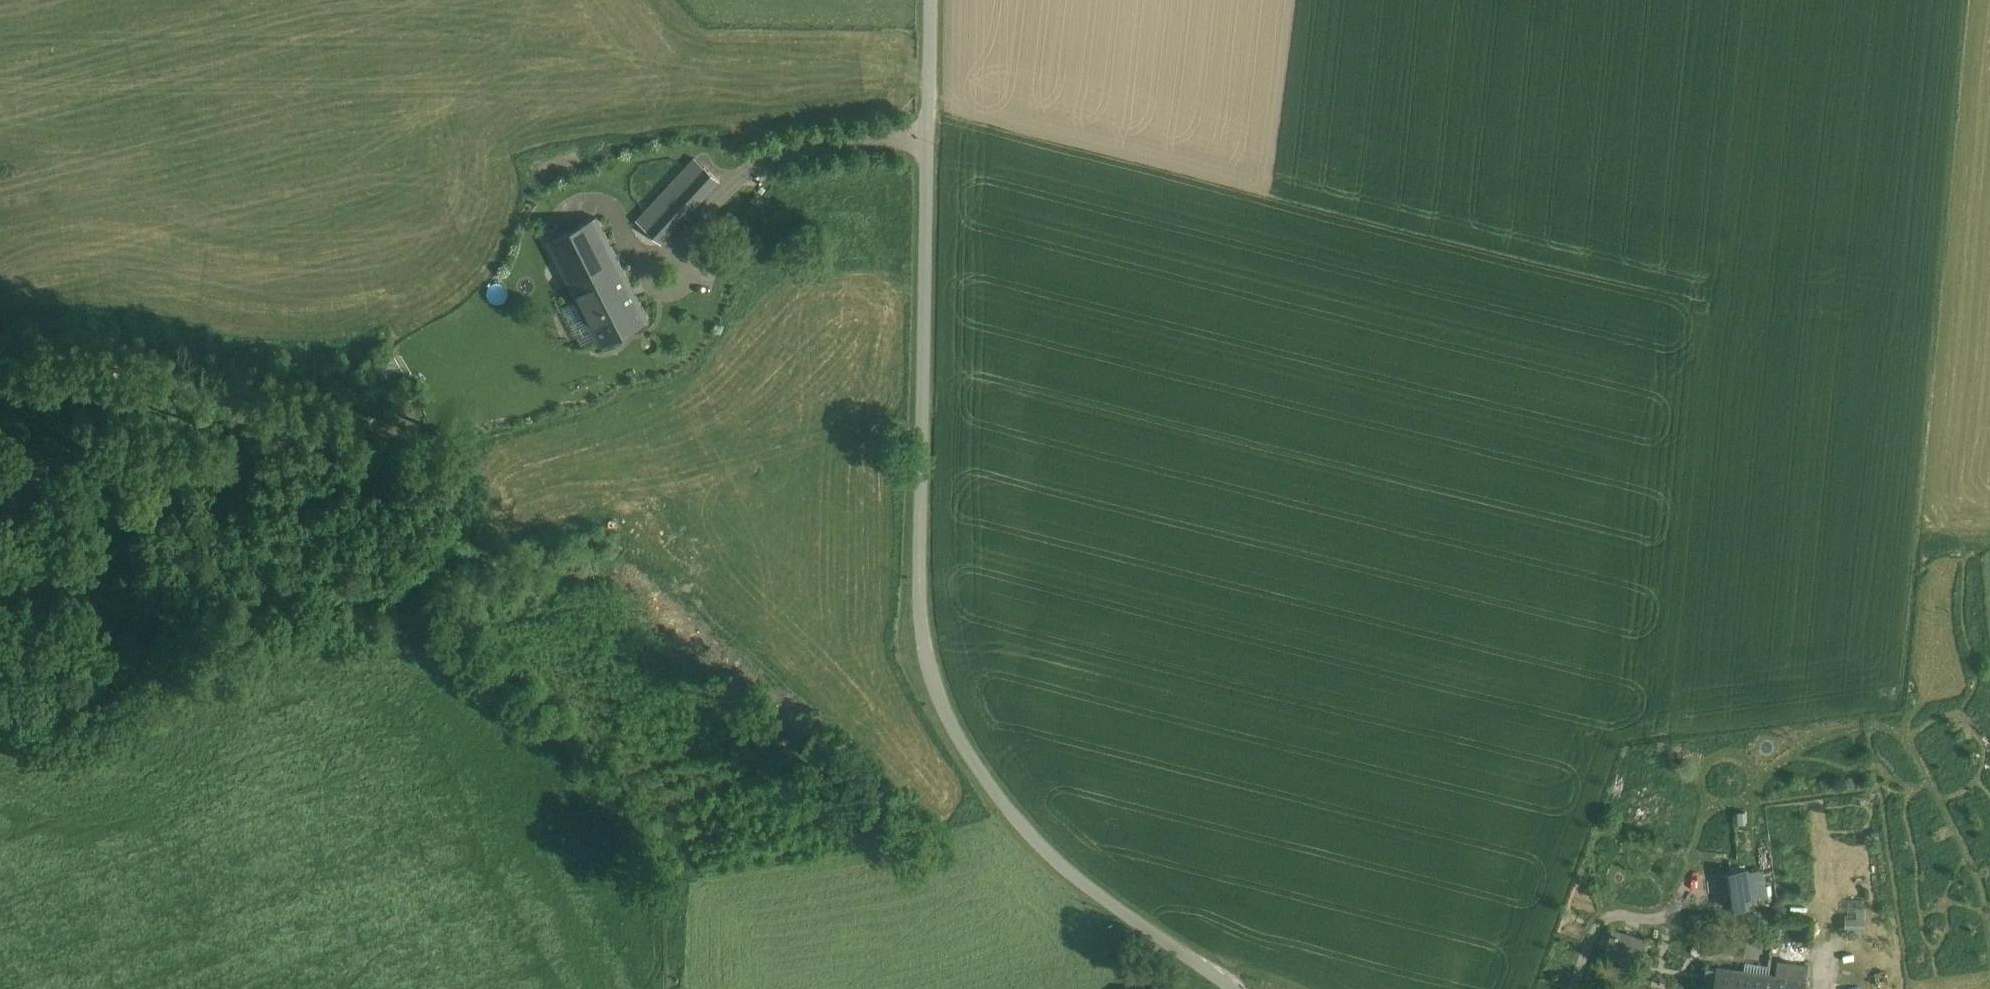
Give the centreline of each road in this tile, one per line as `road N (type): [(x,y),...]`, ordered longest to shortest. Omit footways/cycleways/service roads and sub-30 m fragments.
road 1 (unclassified): [(1231,988),(1057,861),(1007,809),(970,756),(927,661),(919,546),(935,0)]

